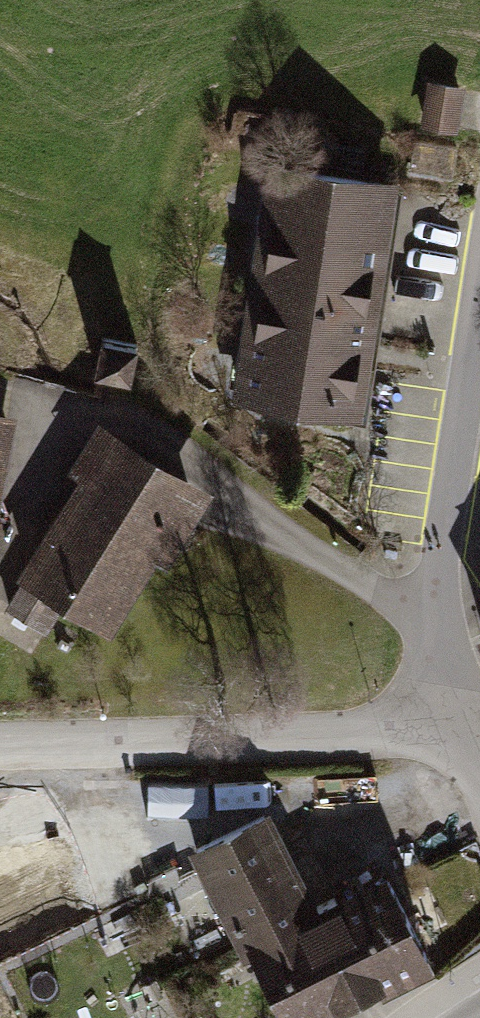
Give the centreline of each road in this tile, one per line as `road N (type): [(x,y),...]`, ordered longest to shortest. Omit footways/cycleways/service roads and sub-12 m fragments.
road 1 (residential): [(464,710),(376,737),(0,739)]
road 2 (residential): [(479,307),(436,575),(437,641),(464,710)]

